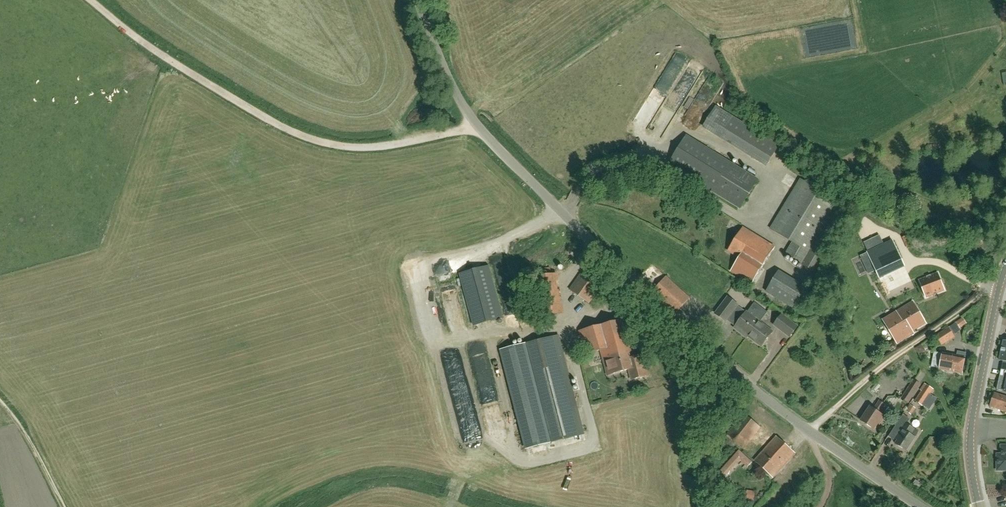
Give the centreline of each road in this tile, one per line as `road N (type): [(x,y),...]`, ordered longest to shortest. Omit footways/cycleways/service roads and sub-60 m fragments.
road 1 (unclassified): [(921,506),(704,351),(533,185),(462,106),(415,0)]
road 2 (track): [(1001,282),(867,378),(810,432)]
road 3 (tertiary): [(979,506),(973,405),(1005,271)]

